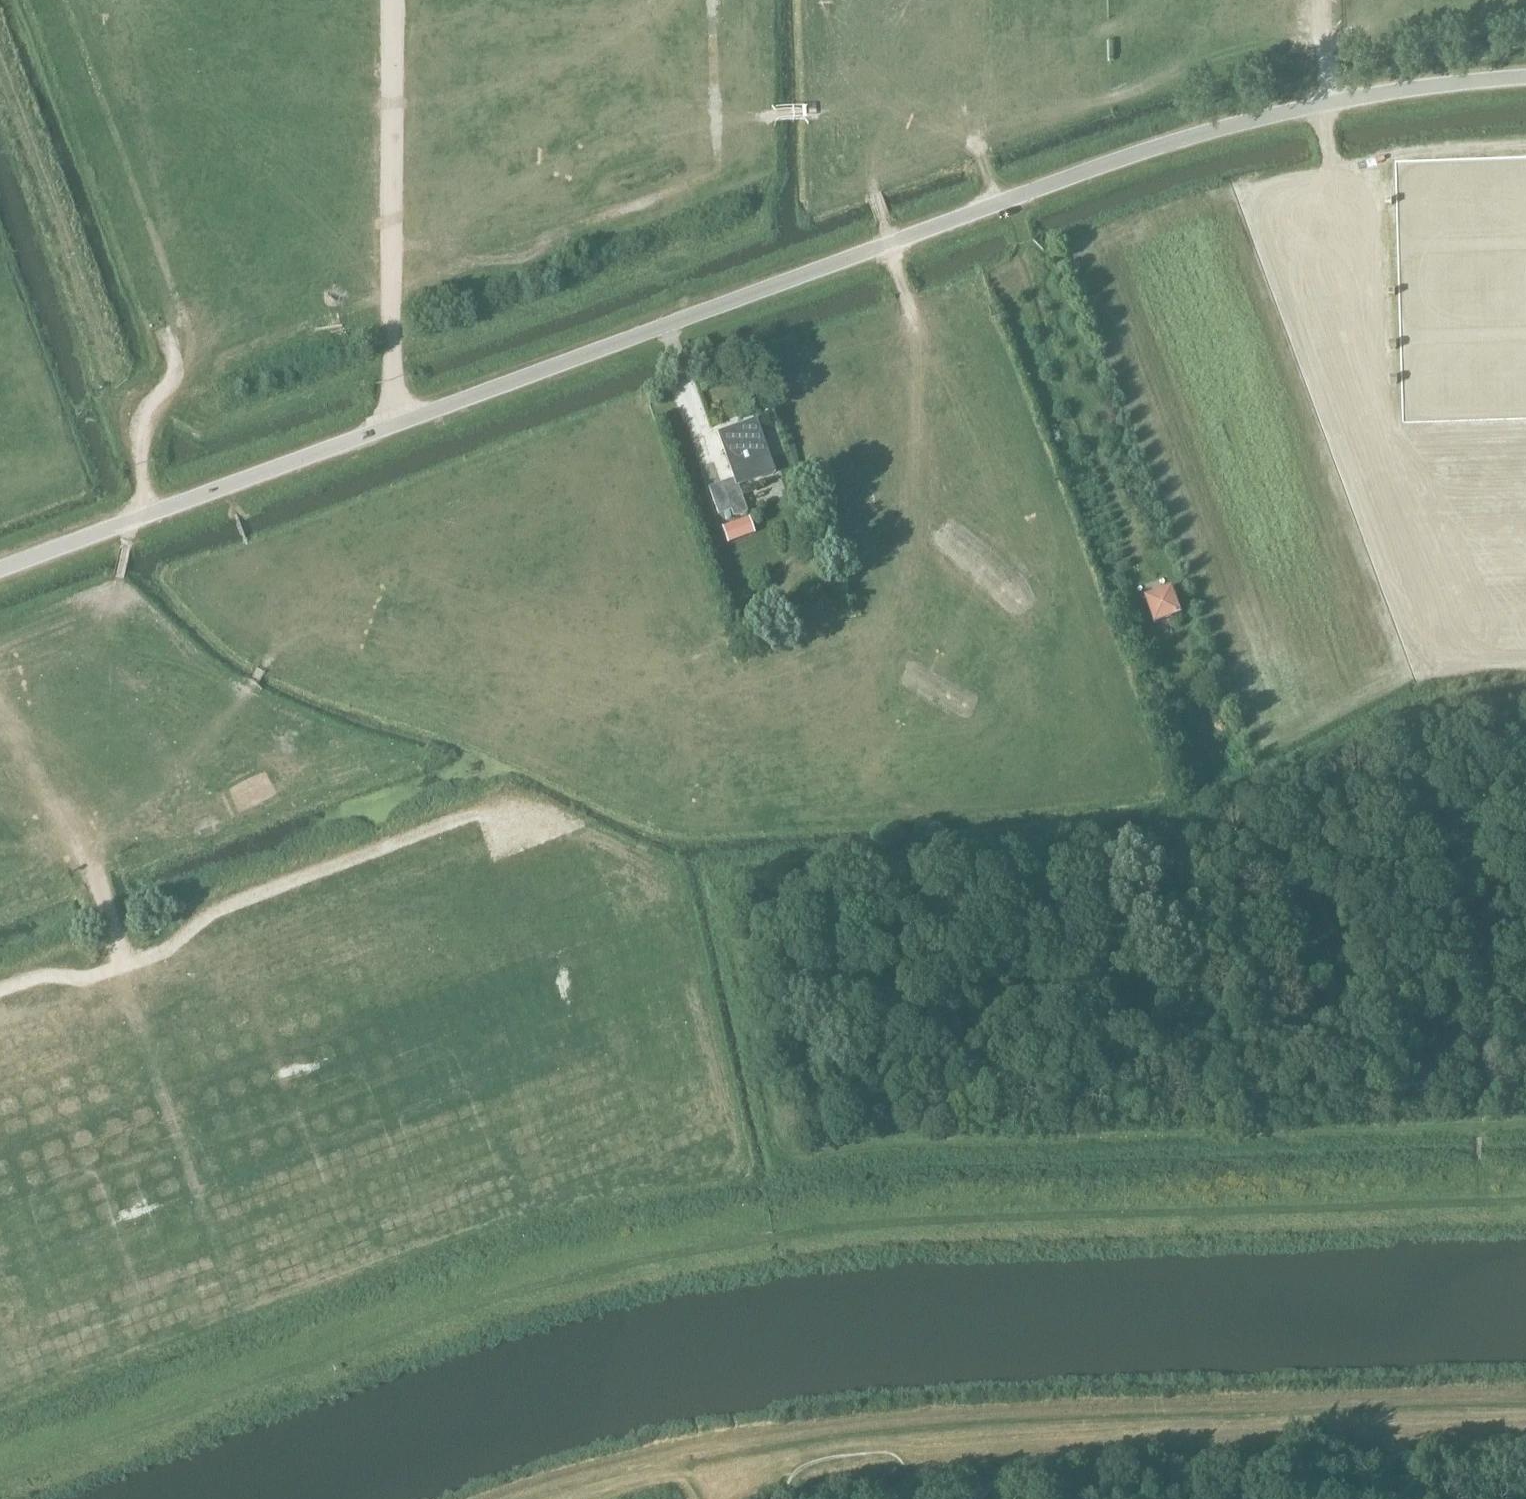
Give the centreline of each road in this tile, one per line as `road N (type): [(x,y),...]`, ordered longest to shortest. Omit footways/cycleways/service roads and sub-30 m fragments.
road 1 (unclassified): [(0,570),(1185,140),(1359,99),(1525,79)]
road 2 (track): [(393,0),(393,427)]

